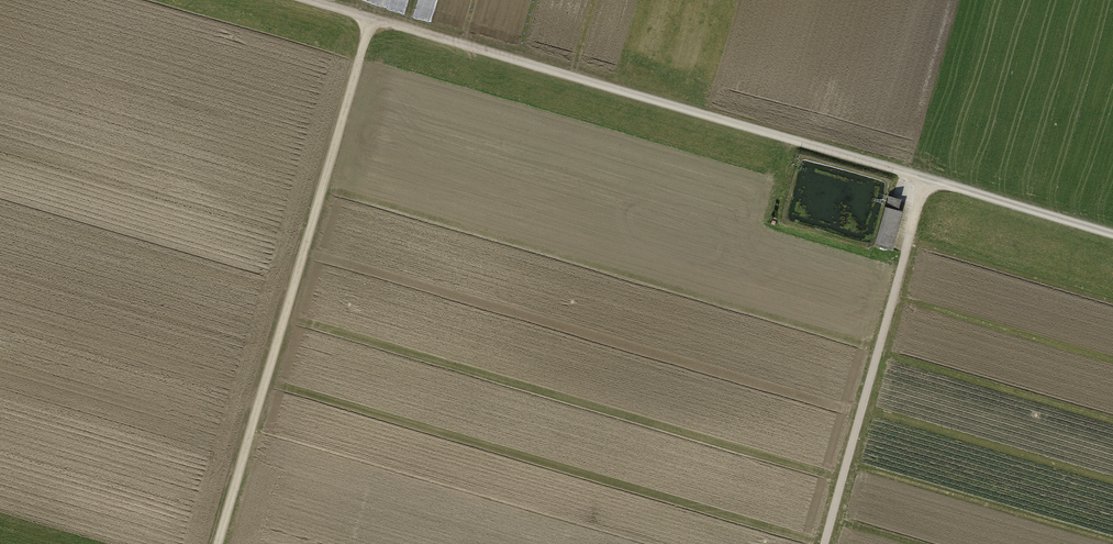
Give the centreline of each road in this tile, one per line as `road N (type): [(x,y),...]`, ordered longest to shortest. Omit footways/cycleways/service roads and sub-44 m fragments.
road 1 (track): [(1112,233),(317,0)]
road 2 (track): [(375,17),(218,543)]
road 3 (track): [(926,178),(824,543)]

